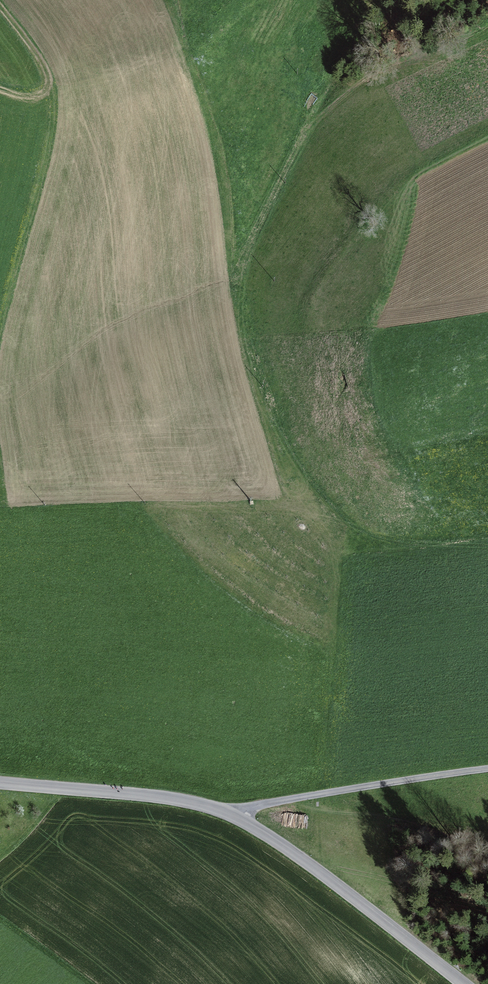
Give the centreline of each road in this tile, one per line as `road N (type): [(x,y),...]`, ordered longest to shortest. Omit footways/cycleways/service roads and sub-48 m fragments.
road 1 (tertiary): [(230,814),(465,983)]
road 2 (unclassified): [(487,769),(230,814)]
road 3 (track): [(0,326),(44,159),(48,92)]
road 4 (tertiary): [(0,782),(170,798),(230,814)]
road 5 (track): [(335,791),(347,575)]
road 6 (track): [(0,90),(40,97),(49,81),(0,5)]

